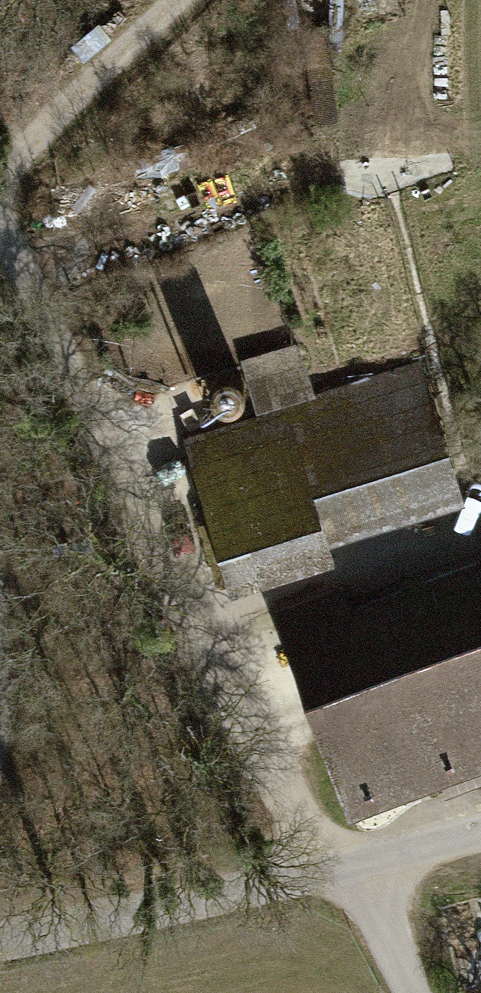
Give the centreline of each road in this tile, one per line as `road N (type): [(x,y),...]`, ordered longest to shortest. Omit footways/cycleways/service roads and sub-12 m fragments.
road 1 (residential): [(367,881),(202,586),(0,254)]
road 2 (unclassified): [(0,940),(367,881)]
road 3 (track): [(0,159),(189,0)]
road 4 (residential): [(423,992),(367,881)]
road 5 (unclassified): [(367,881),(480,841)]

